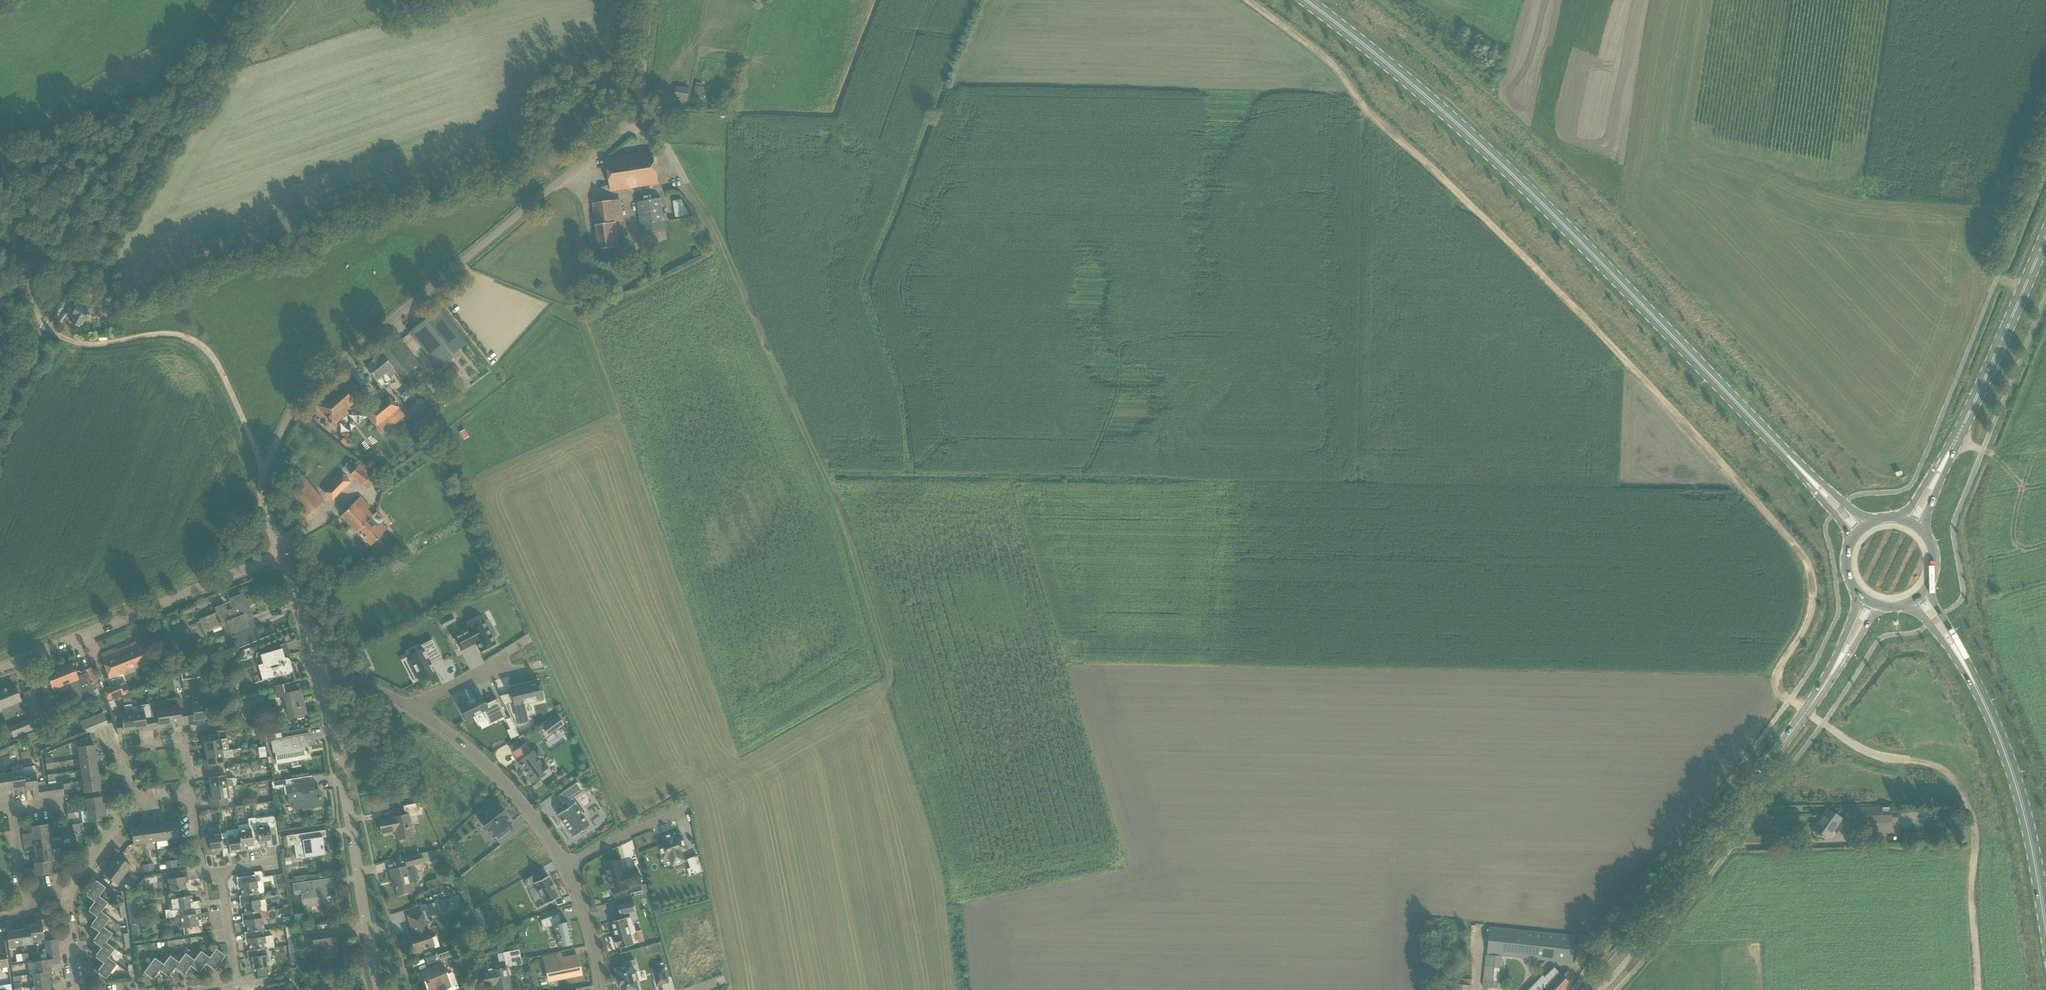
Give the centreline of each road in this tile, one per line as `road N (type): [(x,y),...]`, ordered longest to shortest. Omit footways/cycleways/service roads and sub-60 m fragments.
road 1 (track): [(1790,699),(1777,682),(1813,596),(1802,555),(1597,331),(1371,117),(1341,74),(1245,0)]
road 2 (unclassified): [(282,554),(262,485),(299,401),(624,125),(642,85),(651,0)]
road 3 (secondary): [(1806,474),(1521,184),(1305,0)]
road 4 (track): [(823,473),(683,176),(664,148),(623,126)]
road 5 (secondary): [(1587,989),(1823,687)]
road 6 (track): [(1822,724),(1864,750),(1930,763),(1962,789),(1977,834),(1976,989)]
road 7 (residential): [(321,671),(380,989)]
road 8 (residential): [(0,668),(282,554)]
road 9 (track): [(266,467),(216,363),(192,340),(163,335),(92,345),(43,325)]
road 10 (primary): [(2045,929),(2021,800),(1964,664)]
road 11 (residential): [(410,707),(504,782),(564,865)]
road 12 (primary): [(1956,438),(2045,236)]
road 13 (residential): [(564,865),(688,810)]
road 14 (residential): [(564,865),(593,937),(602,989)]
road 15 (residential): [(282,554),(321,671)]

